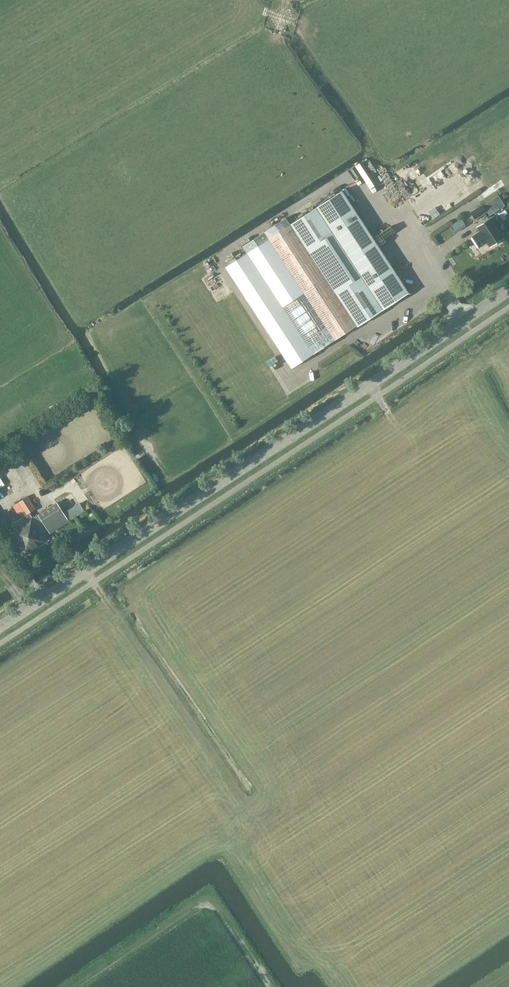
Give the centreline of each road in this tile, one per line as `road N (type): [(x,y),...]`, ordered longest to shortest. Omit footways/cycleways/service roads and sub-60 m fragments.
road 1 (tertiary): [(0,626),(508,293)]

